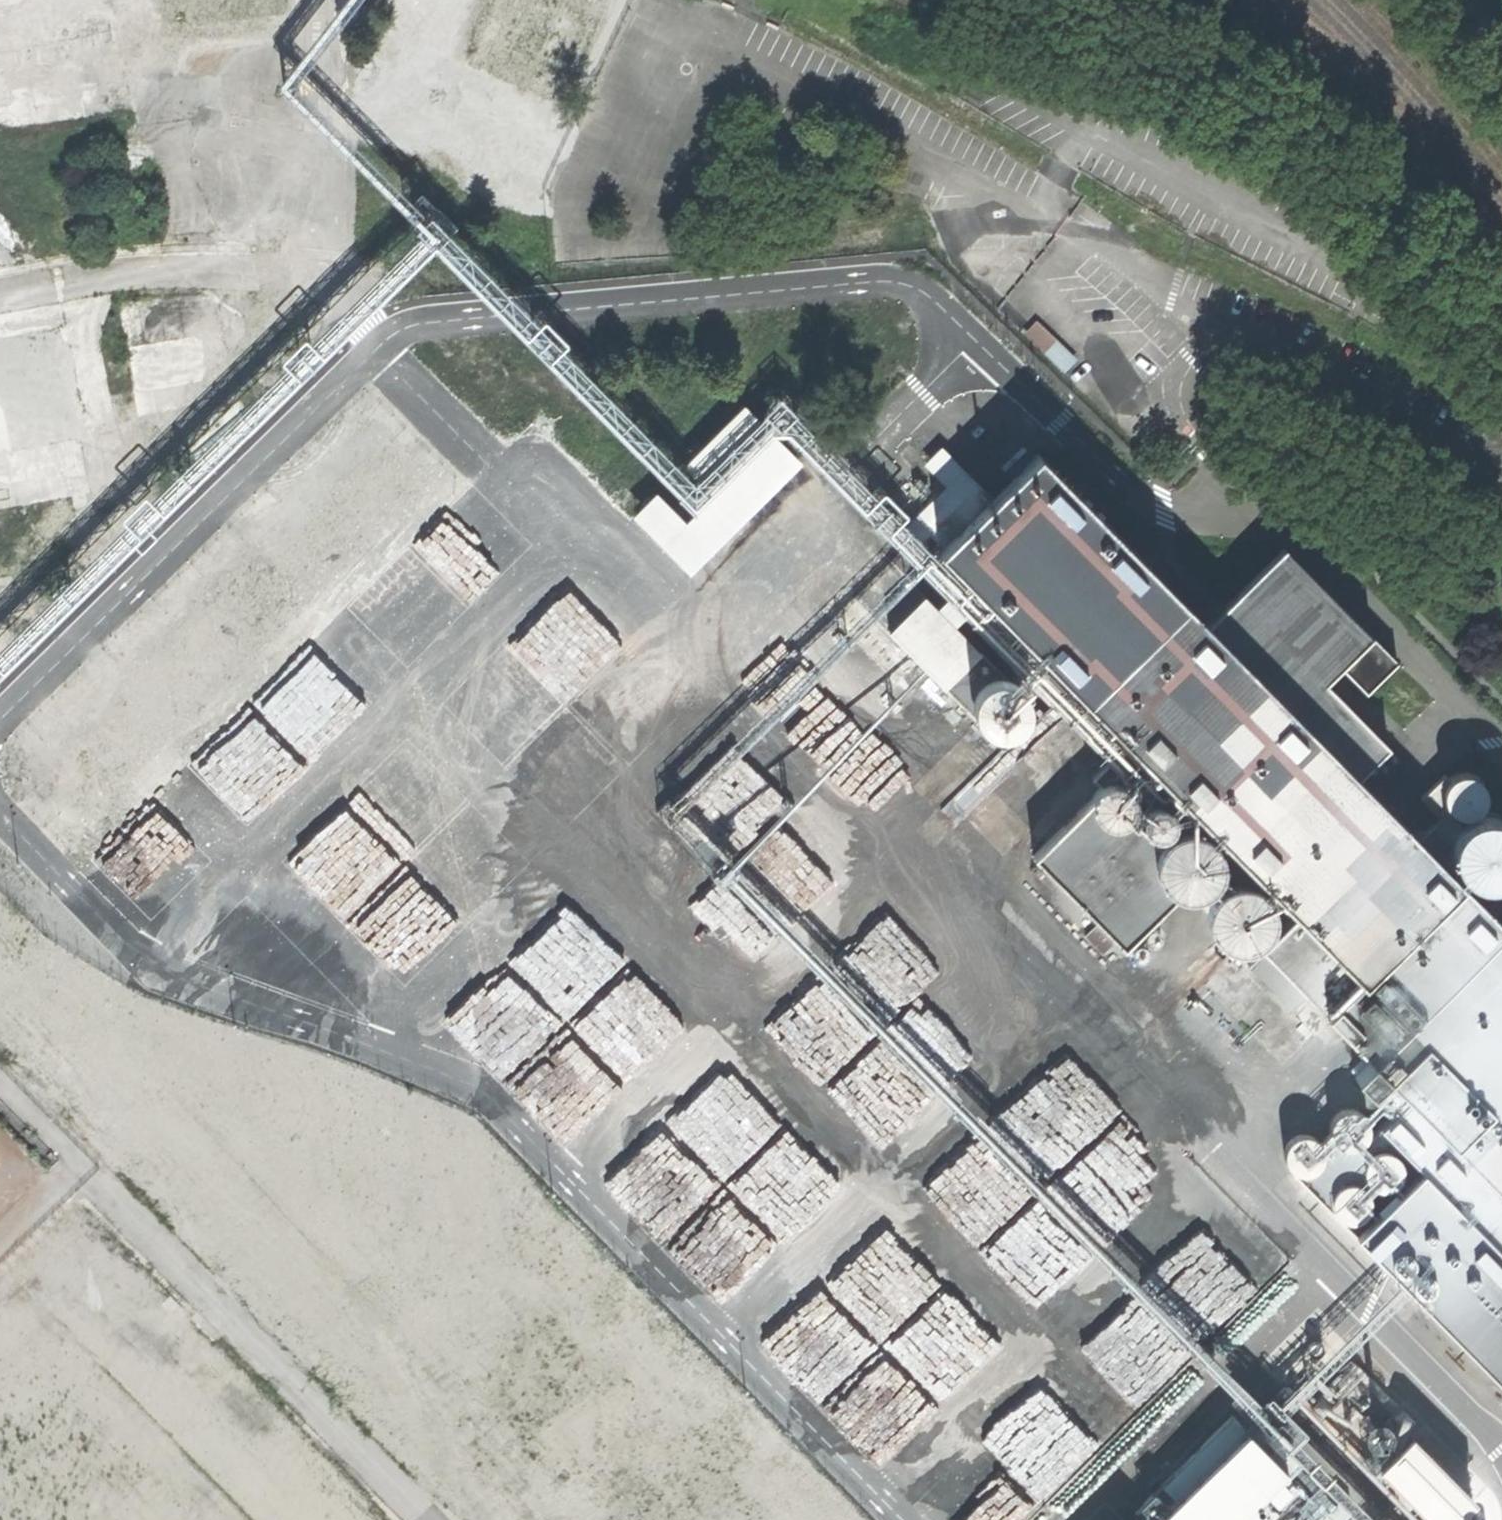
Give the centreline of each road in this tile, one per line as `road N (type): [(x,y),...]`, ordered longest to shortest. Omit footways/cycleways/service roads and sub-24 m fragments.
road 1 (unclassified): [(961,0),(1245,95),(1289,121),(1501,326)]

